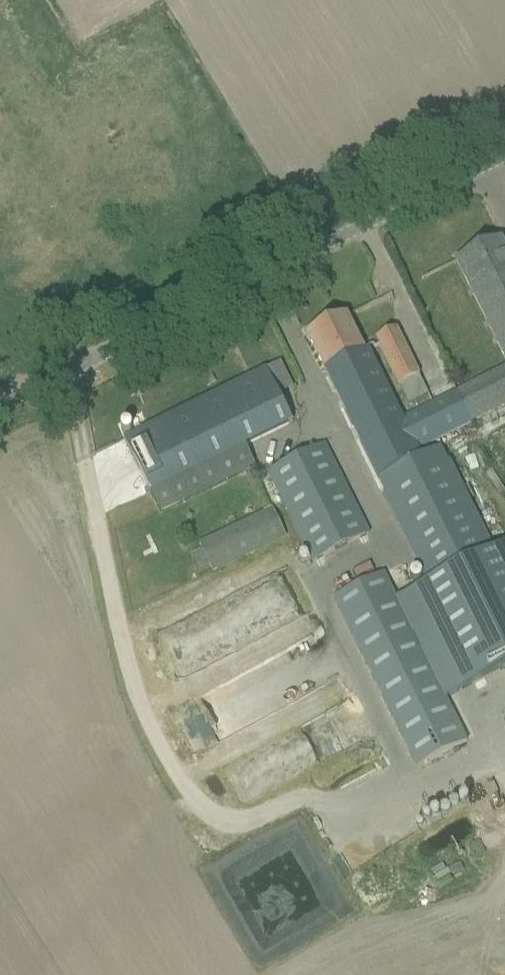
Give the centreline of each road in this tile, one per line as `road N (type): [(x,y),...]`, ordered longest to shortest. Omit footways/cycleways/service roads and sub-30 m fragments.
road 1 (unclassified): [(0,409),(504,158)]

